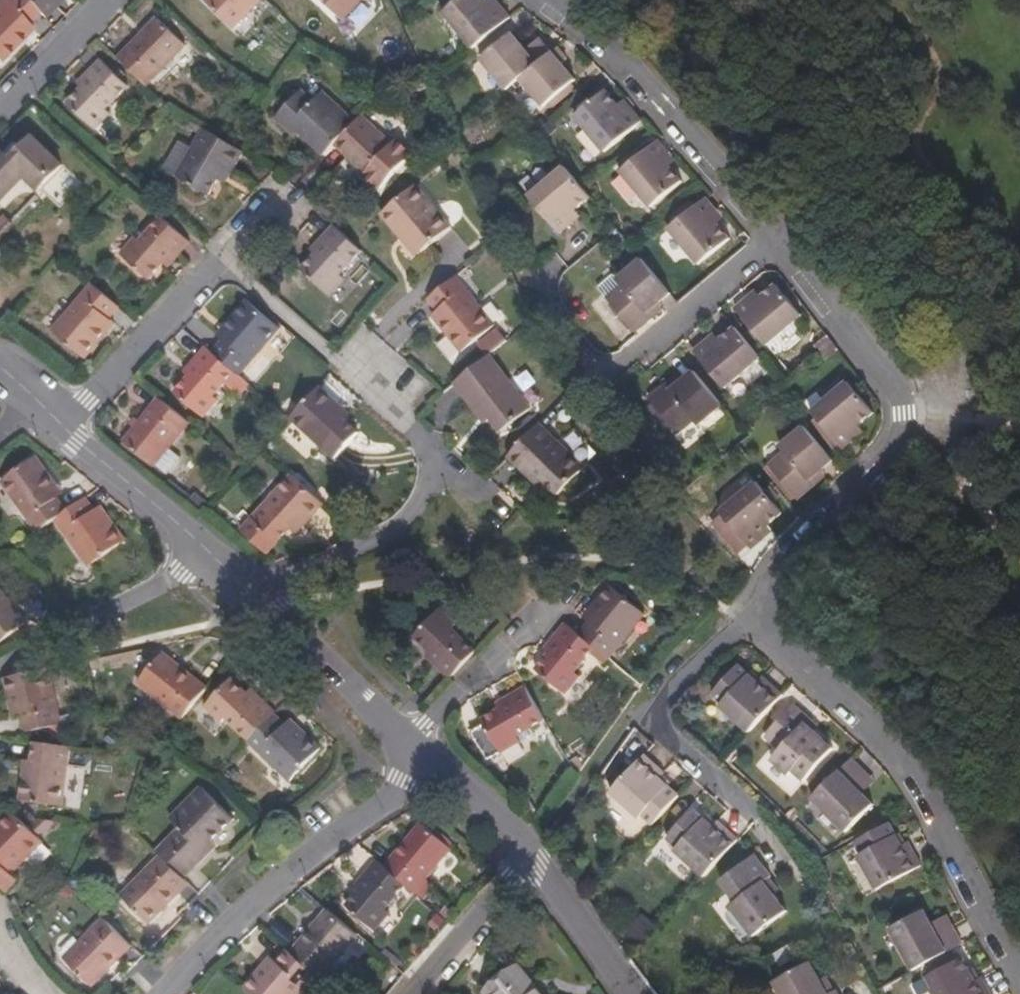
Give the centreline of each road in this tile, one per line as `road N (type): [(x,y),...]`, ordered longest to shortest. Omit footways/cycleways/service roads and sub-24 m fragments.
road 1 (residential): [(749,618),(773,573),(863,480),(891,441),(898,411),(874,366),(761,241)]
road 2 (residential): [(1019,972),(896,751),(817,690),(749,618)]
road 3 (residential): [(249,595),(363,547),(400,519),(420,476),(419,441),(329,367)]
road 4 (residential): [(144,993),(413,741)]
road 5 (residential): [(761,241),(542,0)]
road 6 (residential): [(761,241),(590,376),(535,296)]
road 7 (residential): [(749,618),(642,719),(742,814)]
road 8 (residential): [(198,552),(0,668)]
road 9 (residential): [(57,428),(207,265)]
road 10 (residential): [(249,595),(413,741)]
road 11 (residential): [(413,741),(555,599)]
road 12 (residential): [(57,428),(198,552)]
road 13 (residential): [(417,993),(528,858)]
road 14 (residential): [(0,124),(115,0)]
road 15 (residential): [(528,858),(626,993)]
road 16 (residential): [(413,741),(493,809),(528,858)]
road 17 (residential): [(207,265),(329,367)]

